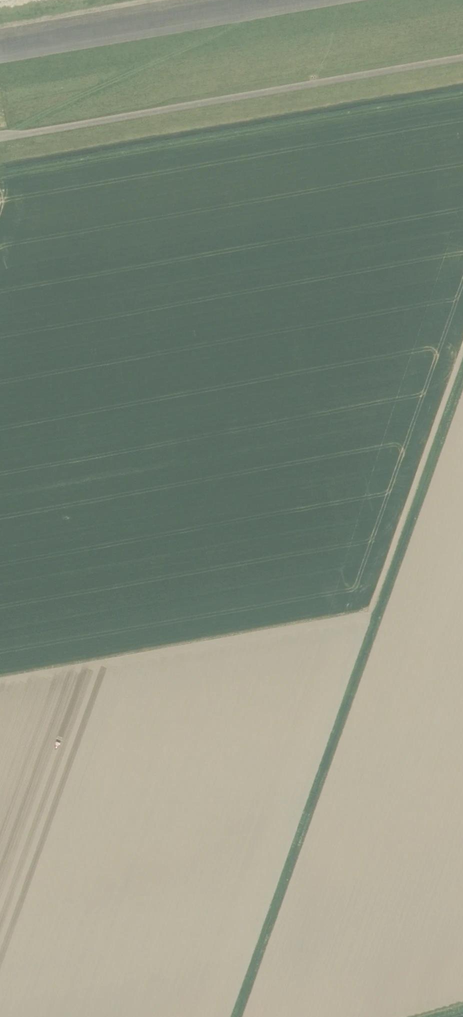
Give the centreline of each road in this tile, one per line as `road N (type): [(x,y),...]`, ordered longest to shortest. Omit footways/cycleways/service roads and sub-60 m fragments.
road 1 (track): [(0,58),(335,0)]
road 2 (track): [(0,135),(244,16)]

